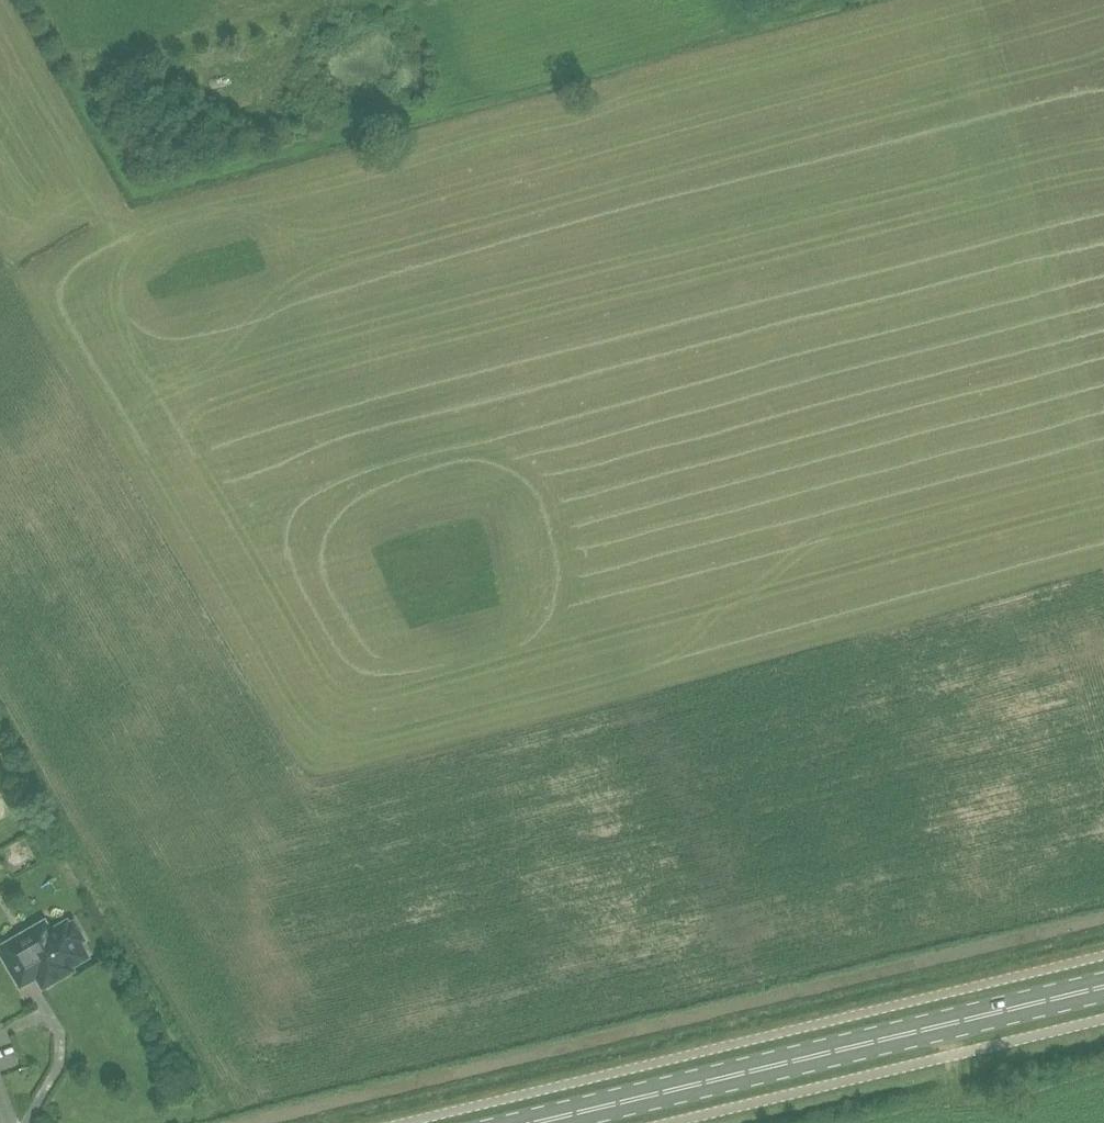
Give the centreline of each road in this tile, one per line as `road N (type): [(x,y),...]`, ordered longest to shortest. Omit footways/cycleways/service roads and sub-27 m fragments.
road 1 (primary): [(576,1122),(1103,994)]

